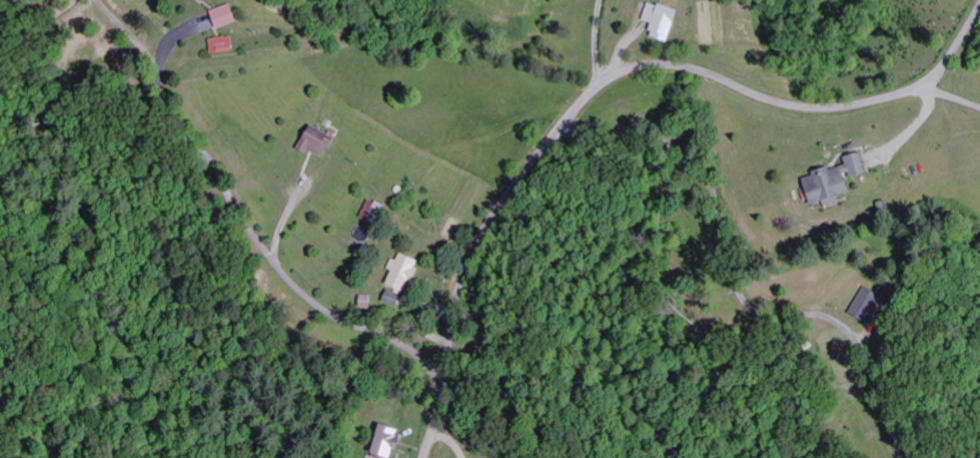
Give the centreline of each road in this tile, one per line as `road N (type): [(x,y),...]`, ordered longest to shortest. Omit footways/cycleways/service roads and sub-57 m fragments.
road 1 (residential): [(426,457),(474,255),(498,211),(600,87),(631,70),(667,66),(793,106),(882,100),(931,78),(979,8)]
road 2 (residential): [(444,384),(405,347),(338,318),(287,277),(168,111),(163,63)]
road 3 (residential): [(561,130),(668,147),(699,165),(749,303),(762,312),(826,314),(866,353)]

